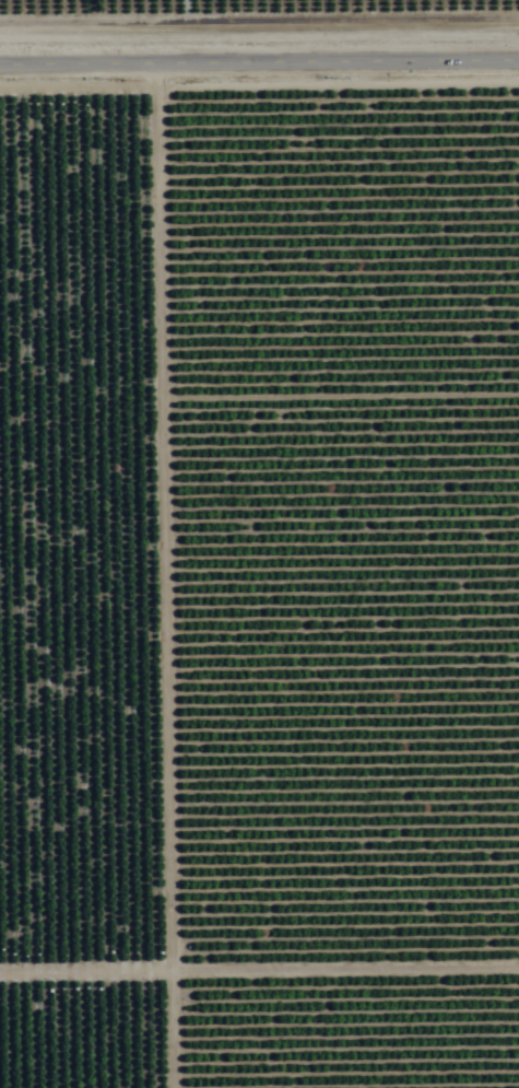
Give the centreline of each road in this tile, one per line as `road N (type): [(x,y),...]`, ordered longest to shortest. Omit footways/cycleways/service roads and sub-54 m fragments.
road 1 (residential): [(518,61),(0,66)]

